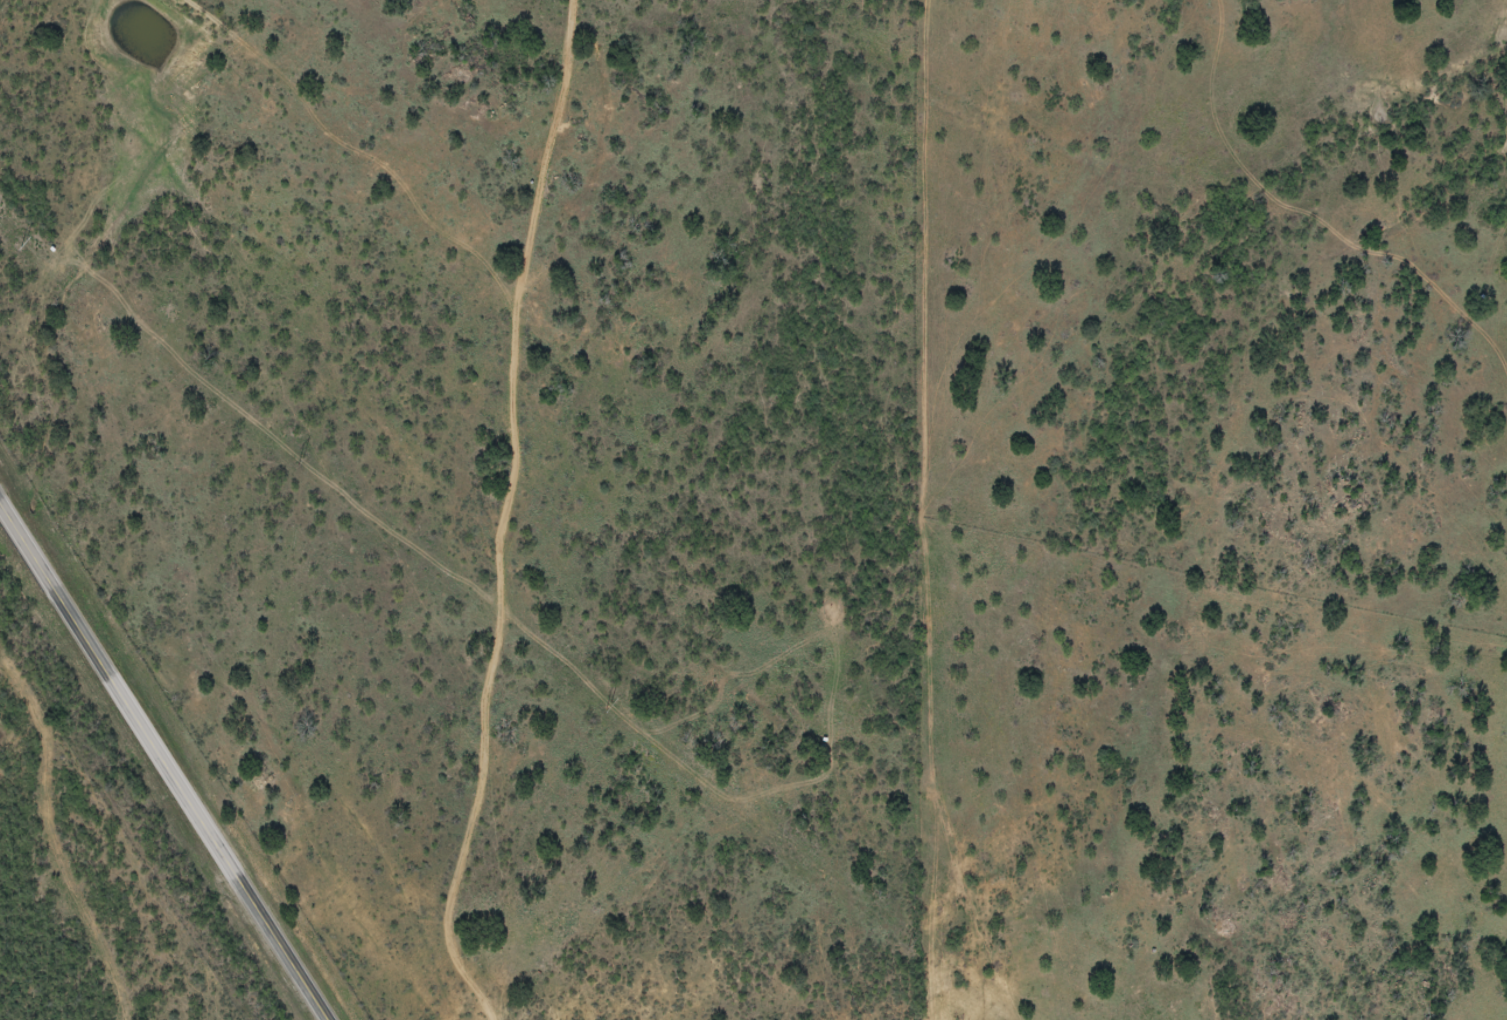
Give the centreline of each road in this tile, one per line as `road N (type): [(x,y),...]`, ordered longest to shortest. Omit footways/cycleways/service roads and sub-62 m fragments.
road 1 (residential): [(516,1019),(516,782),(497,708),(499,578),(551,305),(615,161),(596,0)]
road 2 (trunk): [(329,1019),(0,500)]

